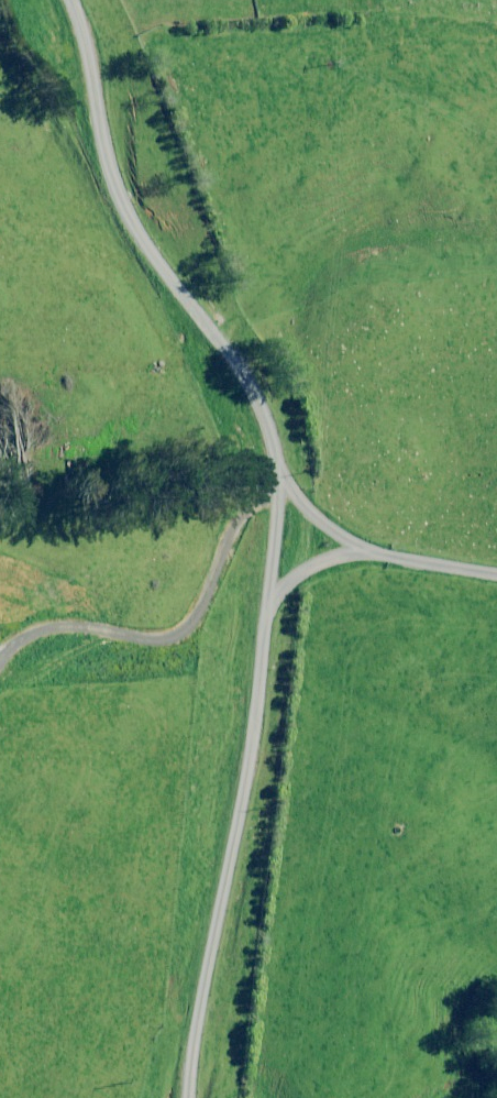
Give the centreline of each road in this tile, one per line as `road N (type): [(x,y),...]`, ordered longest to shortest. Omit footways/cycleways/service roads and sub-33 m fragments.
road 1 (unclassified): [(167,1097),(253,540),(250,404),(92,155),(54,0)]
road 2 (track): [(253,540),(496,572)]

